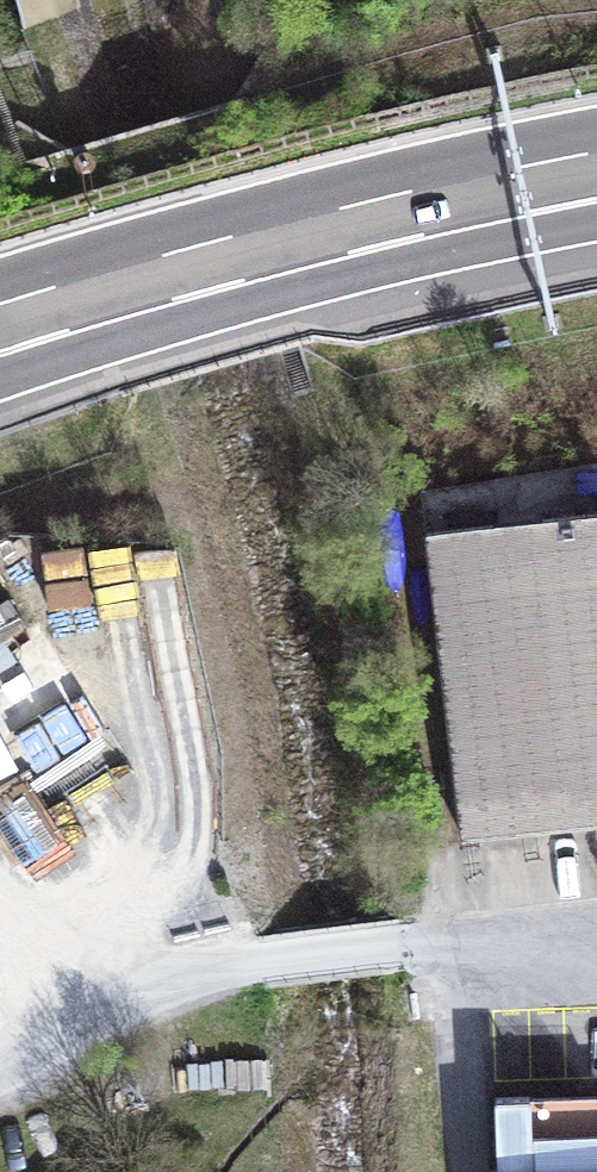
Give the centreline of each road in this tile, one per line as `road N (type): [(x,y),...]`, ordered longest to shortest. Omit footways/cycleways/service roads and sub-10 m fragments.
road 1 (residential): [(596,925),(266,962),(148,993),(0,1068)]
road 2 (motorway): [(0,309),(304,221)]
road 3 (motorway): [(304,221),(596,155)]
road 4 (motorway): [(304,221),(596,192)]

